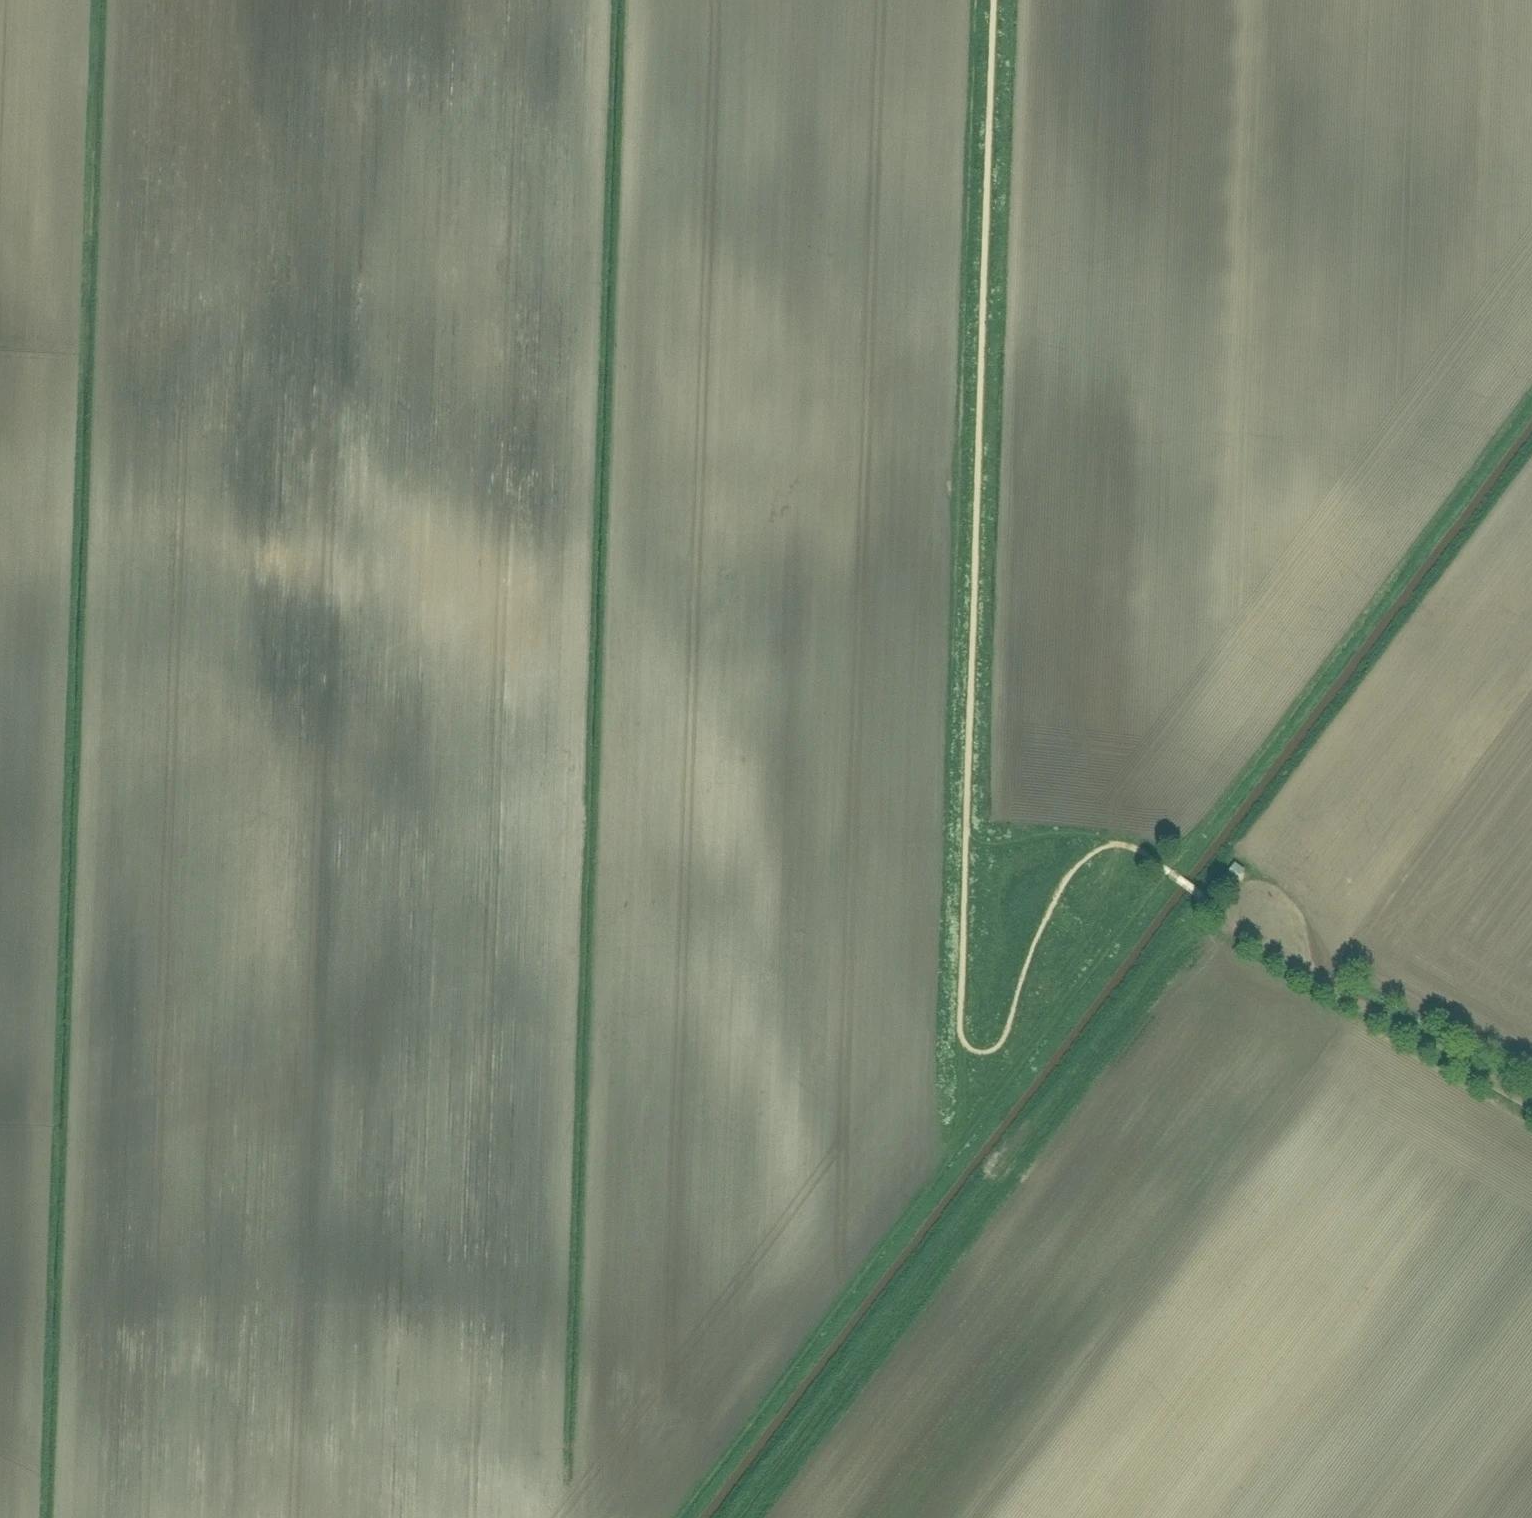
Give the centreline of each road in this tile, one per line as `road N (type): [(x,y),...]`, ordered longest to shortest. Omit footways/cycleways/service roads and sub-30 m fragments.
road 1 (unclassified): [(1261,919),(1305,967),(1531,1099)]

